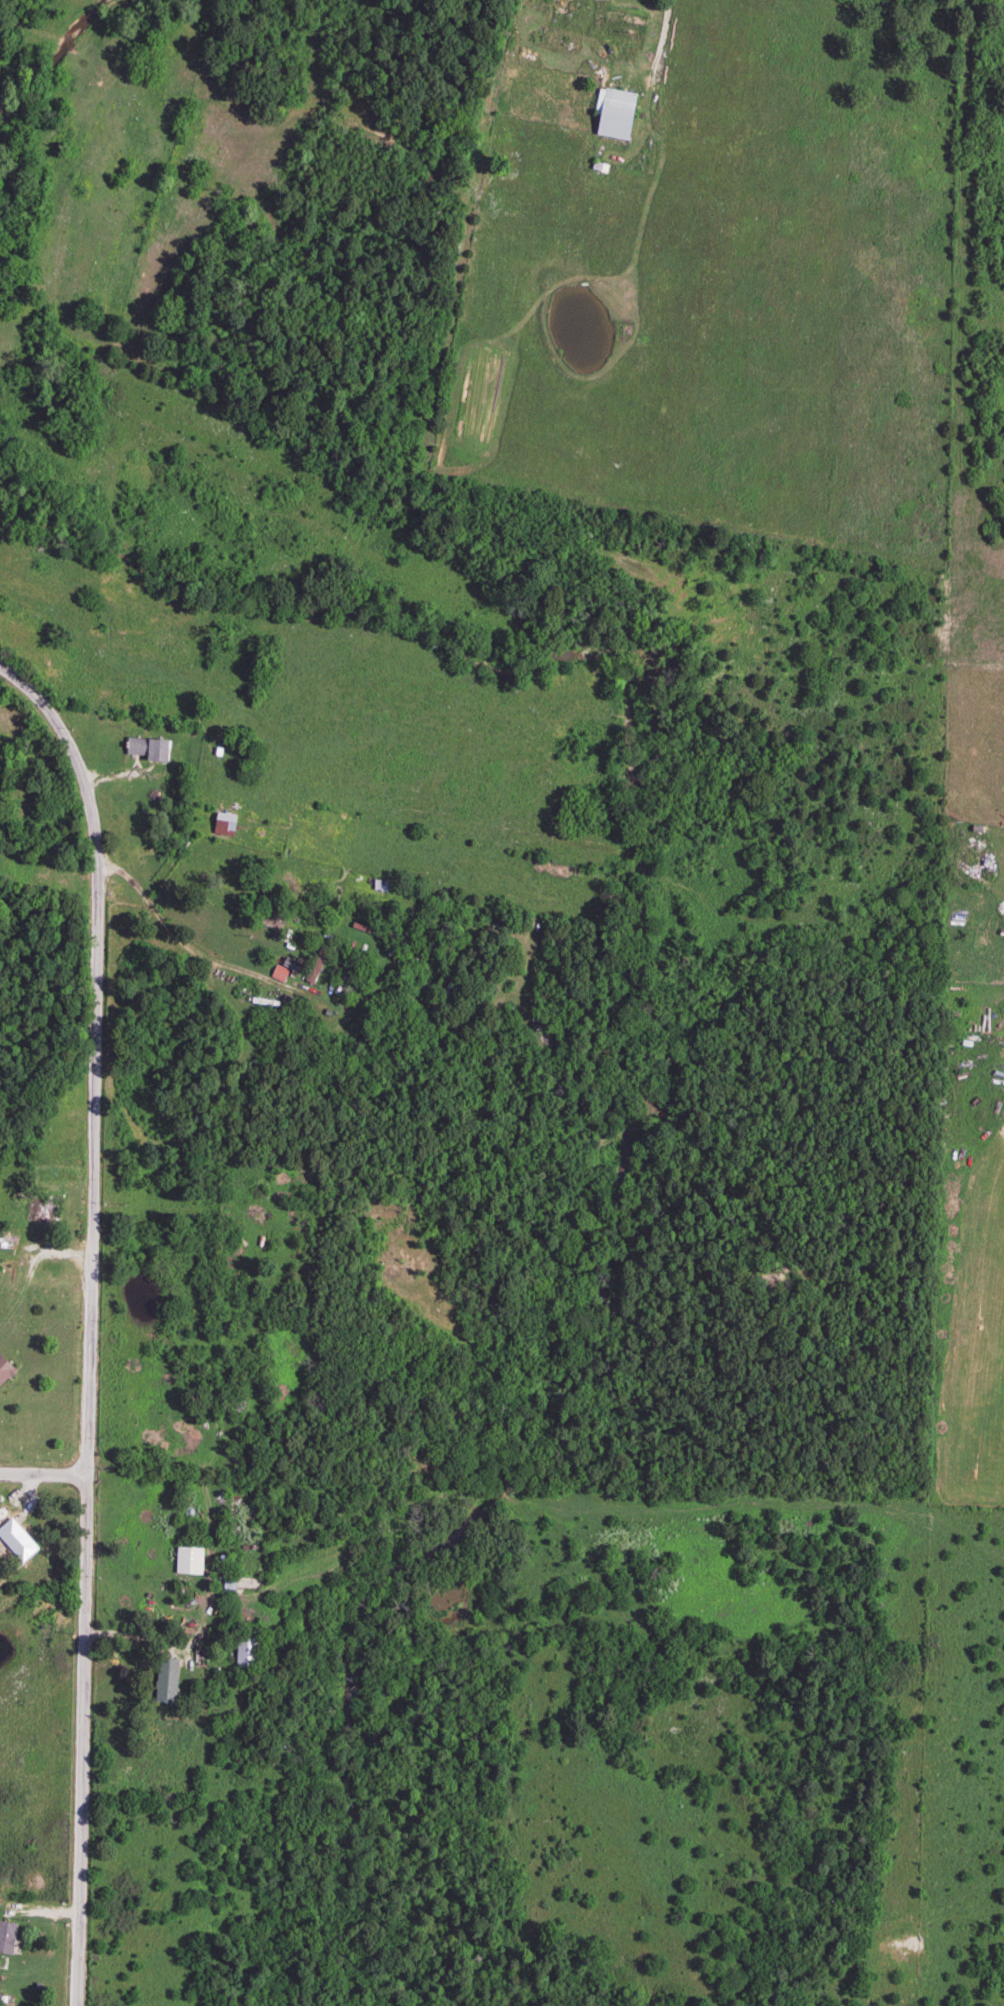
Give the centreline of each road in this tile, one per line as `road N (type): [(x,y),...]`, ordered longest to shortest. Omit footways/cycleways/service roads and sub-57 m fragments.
road 1 (residential): [(85,2005),(100,854),(90,792),(72,747),(49,703),(0,662)]

